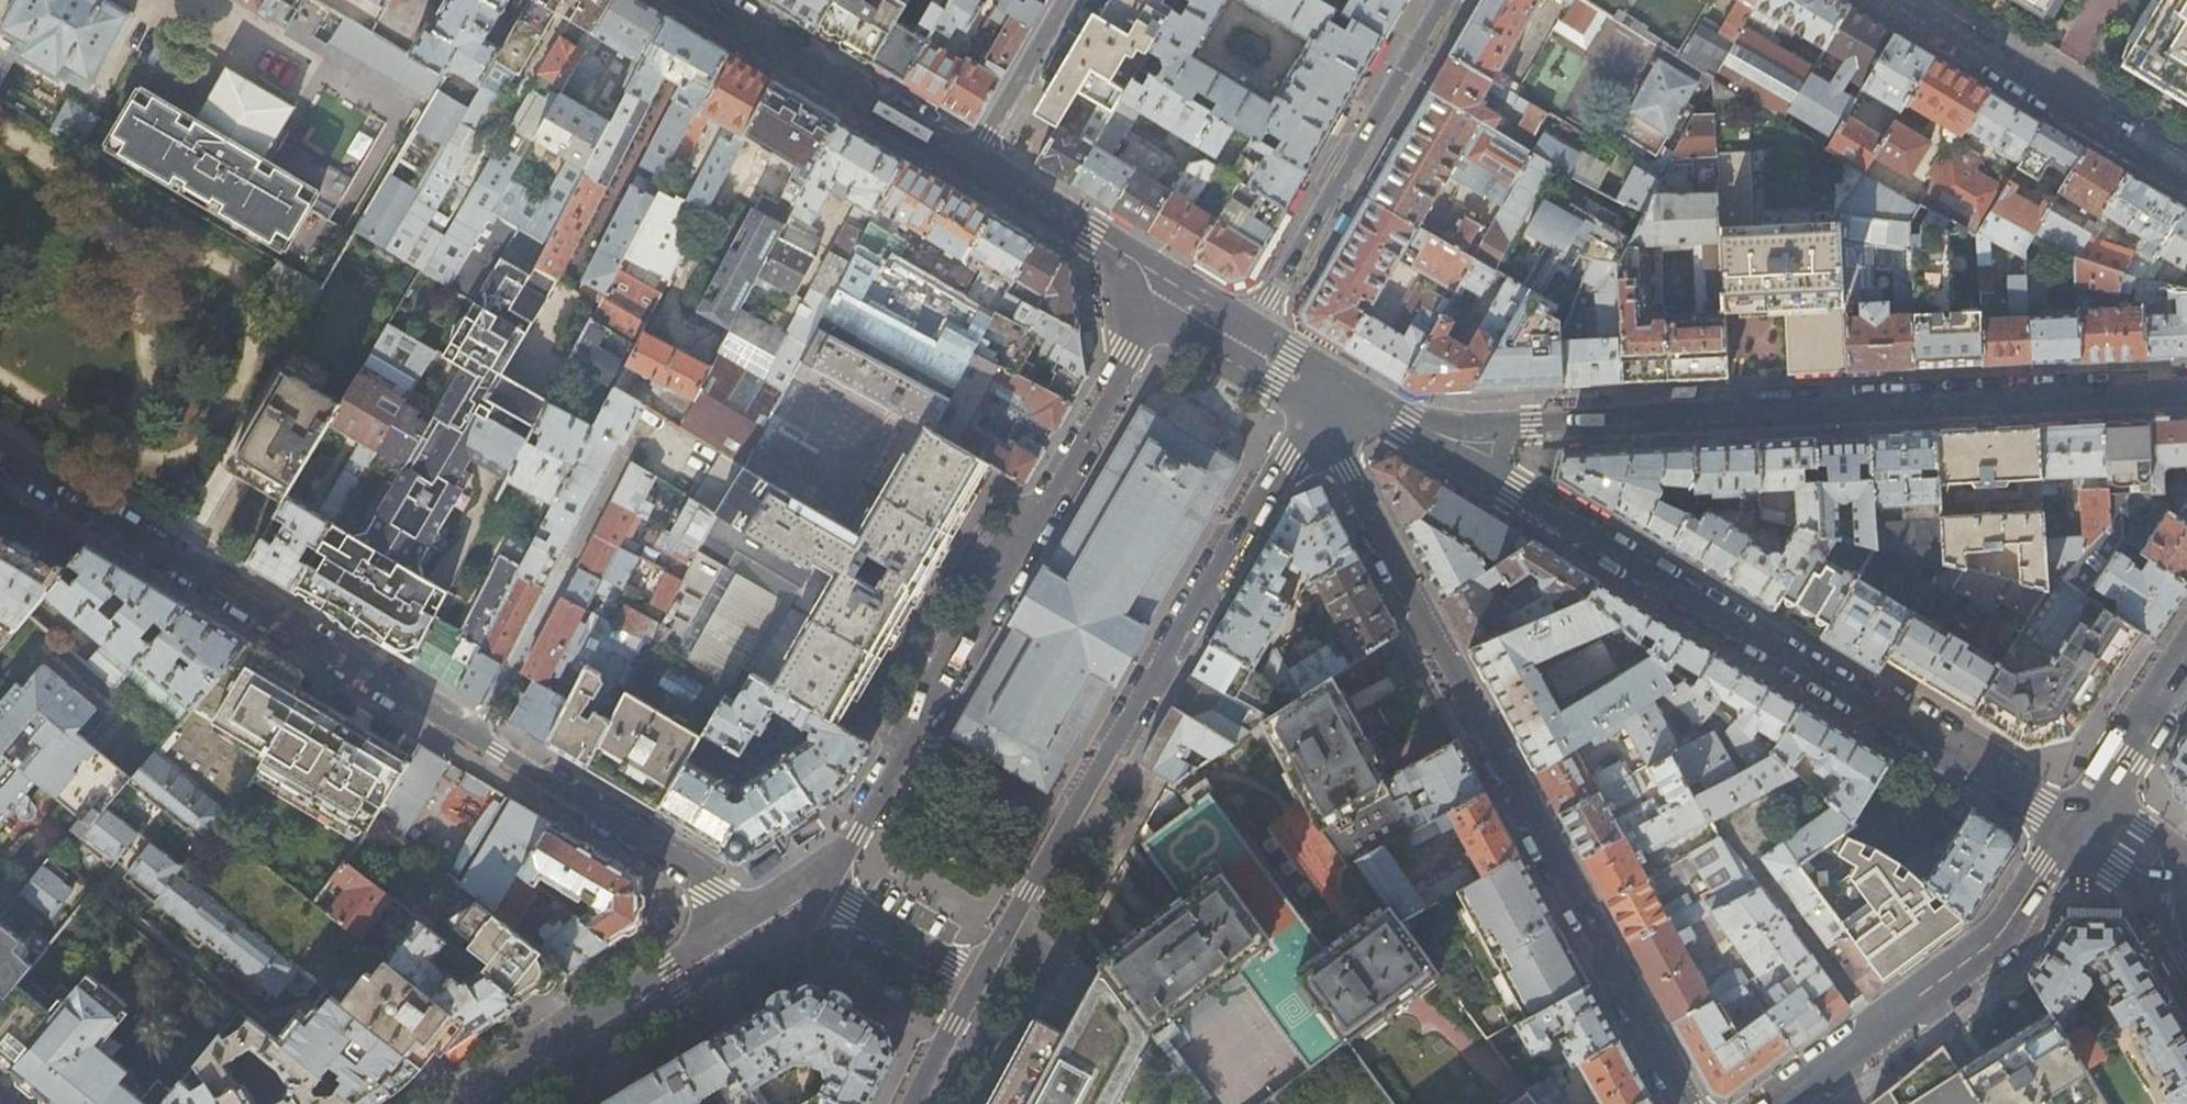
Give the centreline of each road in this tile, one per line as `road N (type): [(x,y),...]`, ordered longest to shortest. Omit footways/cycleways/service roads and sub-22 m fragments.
road 1 (residential): [(1321,379),(1347,470),(1686,1103)]
road 2 (tertiary): [(1170,284),(823,893)]
road 3 (tertiary): [(976,982),(1321,379)]
road 4 (residential): [(2186,394),(1517,424)]
road 5 (tertiary): [(1496,487),(2073,822)]
road 6 (residential): [(475,739),(0,455)]
road 7 (tertiary): [(1775,1103),(2000,935),(2073,822)]
road 8 (residential): [(1446,0),(1252,335)]
road 9 (residential): [(769,924),(475,739)]
road 10 (residential): [(2186,177),(1890,0)]
road 11 (tertiary): [(476,1103),(769,924)]
road 12 (tertiary): [(699,0),(971,163)]
road 13 (residential): [(618,457),(475,739)]
road 14 (tertiary): [(971,163),(1170,284)]
road 15 (tertiary): [(2073,822),(2186,648)]
road 16 (residential): [(1065,0),(971,163)]
road 17 (tertiary): [(823,893),(976,982)]
road 18 (residential): [(976,982),(914,1103)]

